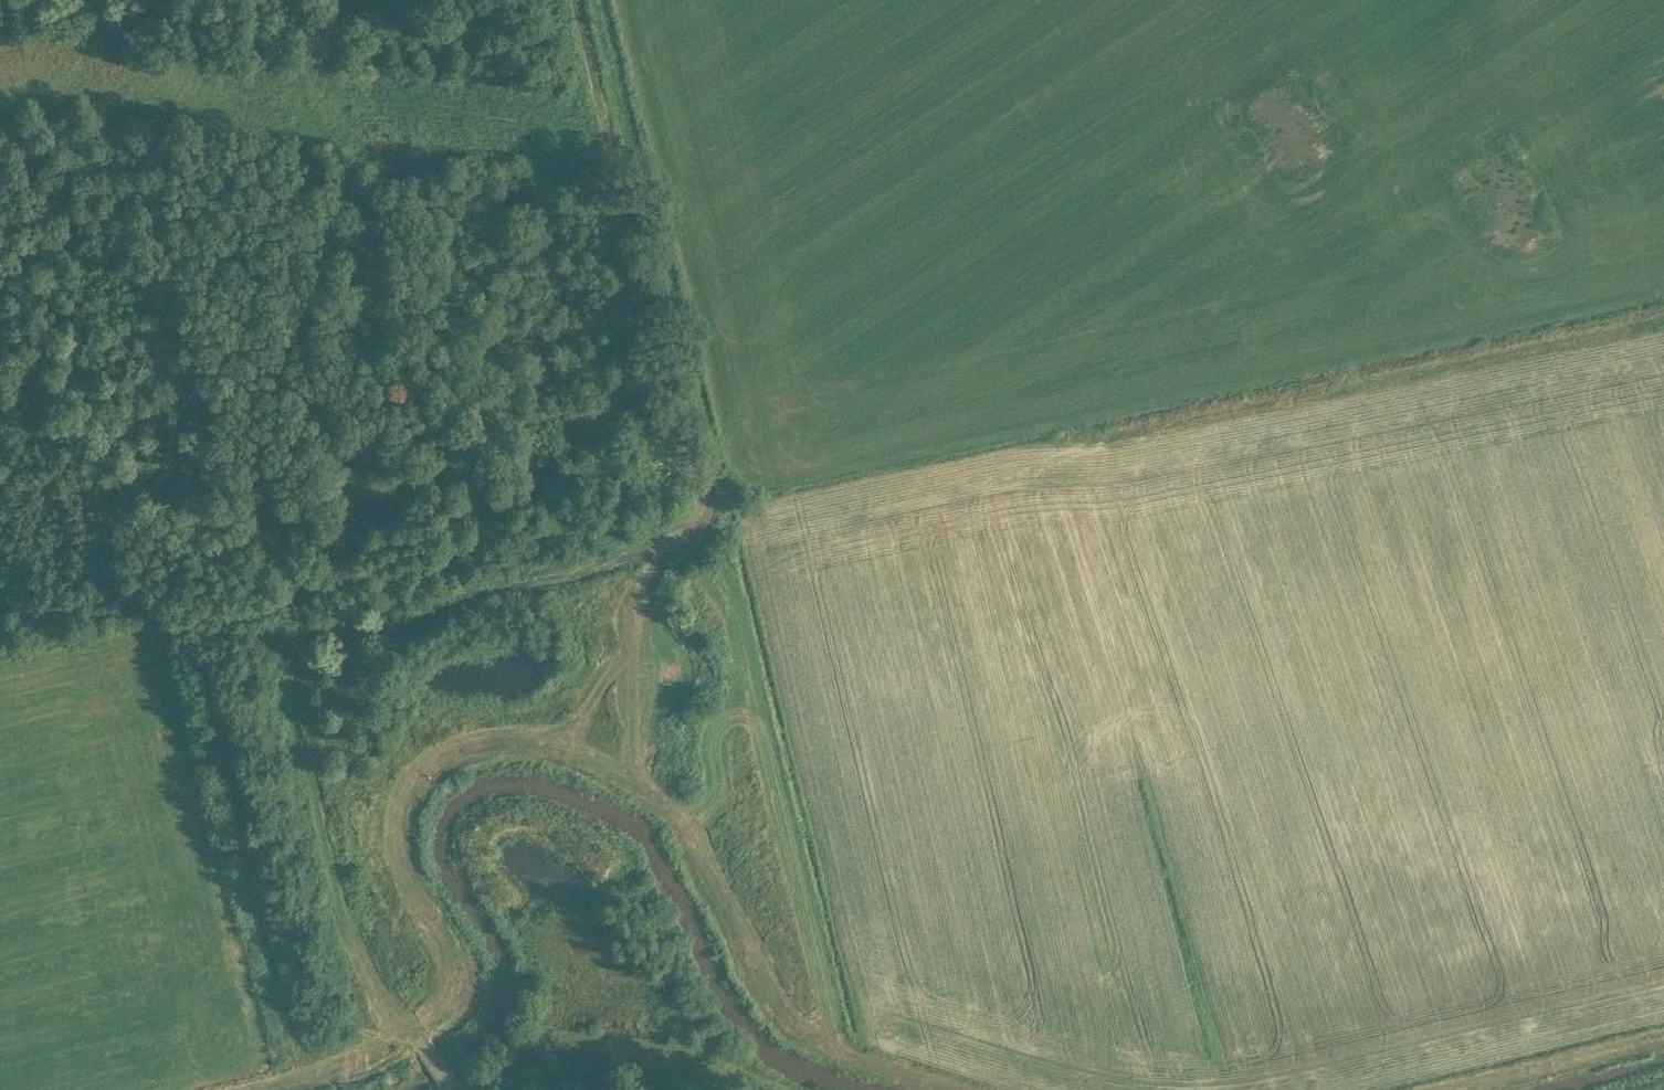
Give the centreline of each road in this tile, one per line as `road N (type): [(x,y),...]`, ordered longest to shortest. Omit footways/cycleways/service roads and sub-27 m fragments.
road 1 (track): [(1066,448),(1663,322)]

